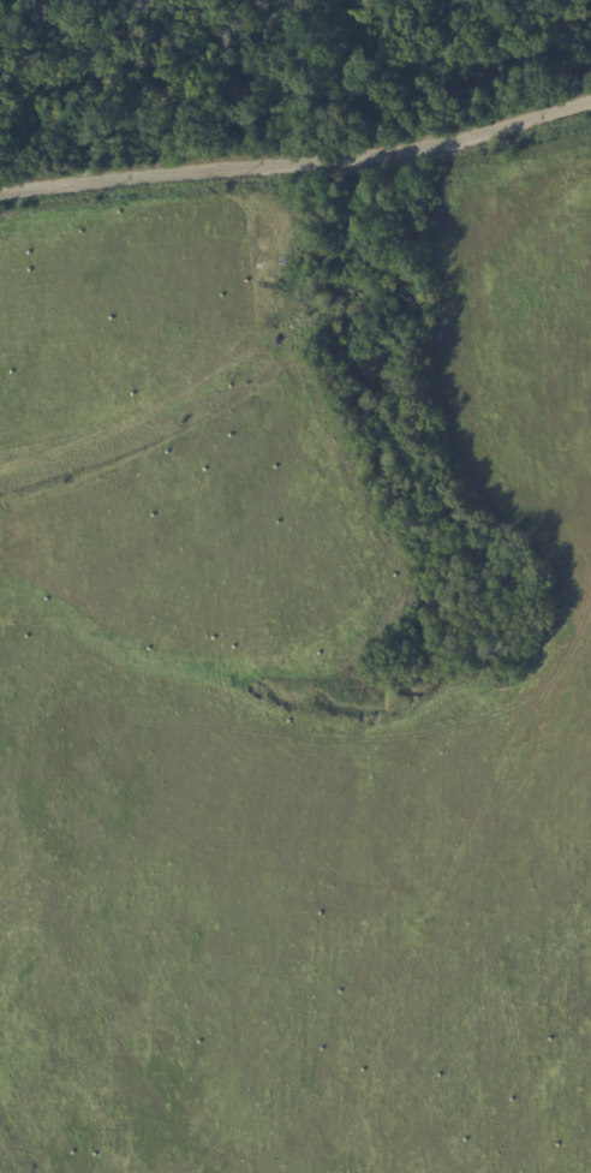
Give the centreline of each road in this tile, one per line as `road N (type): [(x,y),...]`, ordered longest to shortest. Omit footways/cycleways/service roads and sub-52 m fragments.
road 1 (residential): [(0,204),(495,125)]

